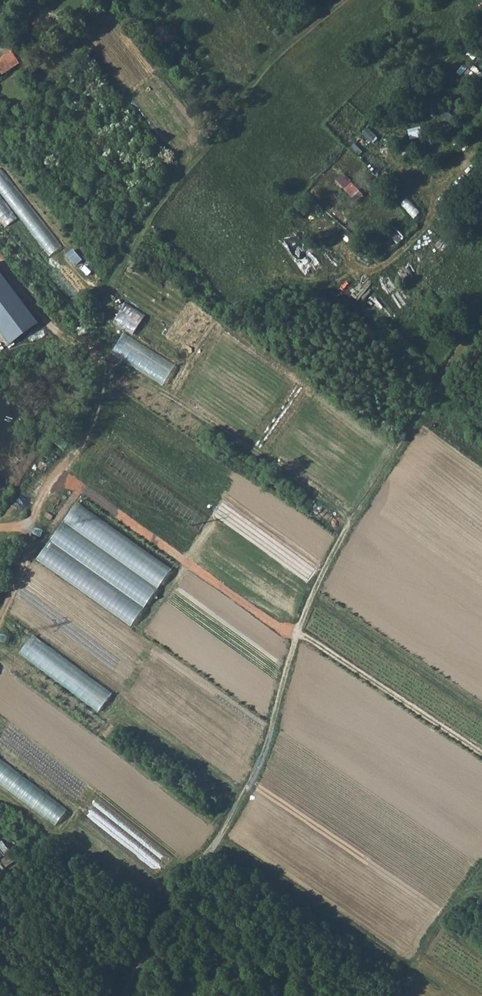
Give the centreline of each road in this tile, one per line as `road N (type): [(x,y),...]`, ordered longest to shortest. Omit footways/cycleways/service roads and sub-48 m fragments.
road 1 (track): [(164,918),(226,831),(268,743),(311,598),(348,527),(481,331)]
road 2 (track): [(50,481),(109,508),(273,623),(481,753)]
road 3 (track): [(0,262),(56,332),(93,357),(101,386),(84,435),(34,513),(27,560),(0,623)]
road 4 (track): [(348,527),(338,508),(237,438),(99,366)]

